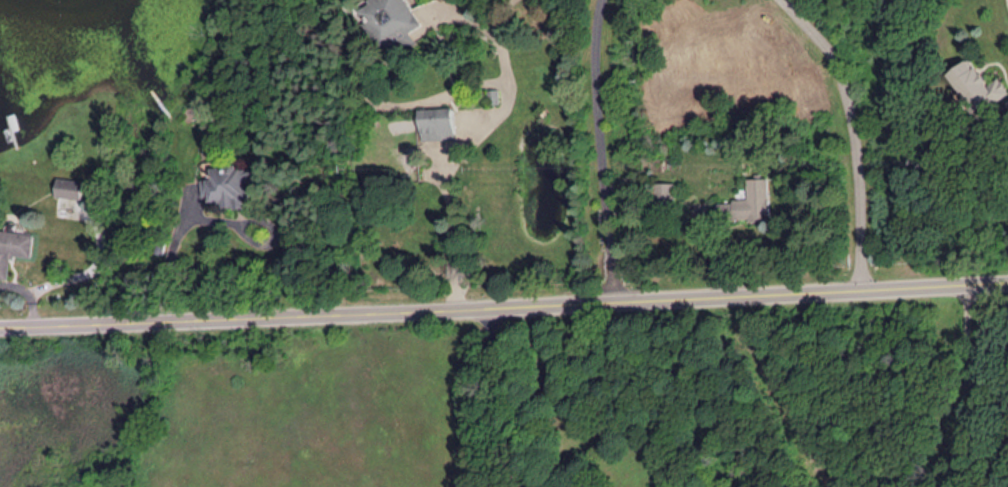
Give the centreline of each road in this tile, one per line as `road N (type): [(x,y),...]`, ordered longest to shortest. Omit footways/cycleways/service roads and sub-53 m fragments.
road 1 (tertiary): [(1007,283),(0,329)]

